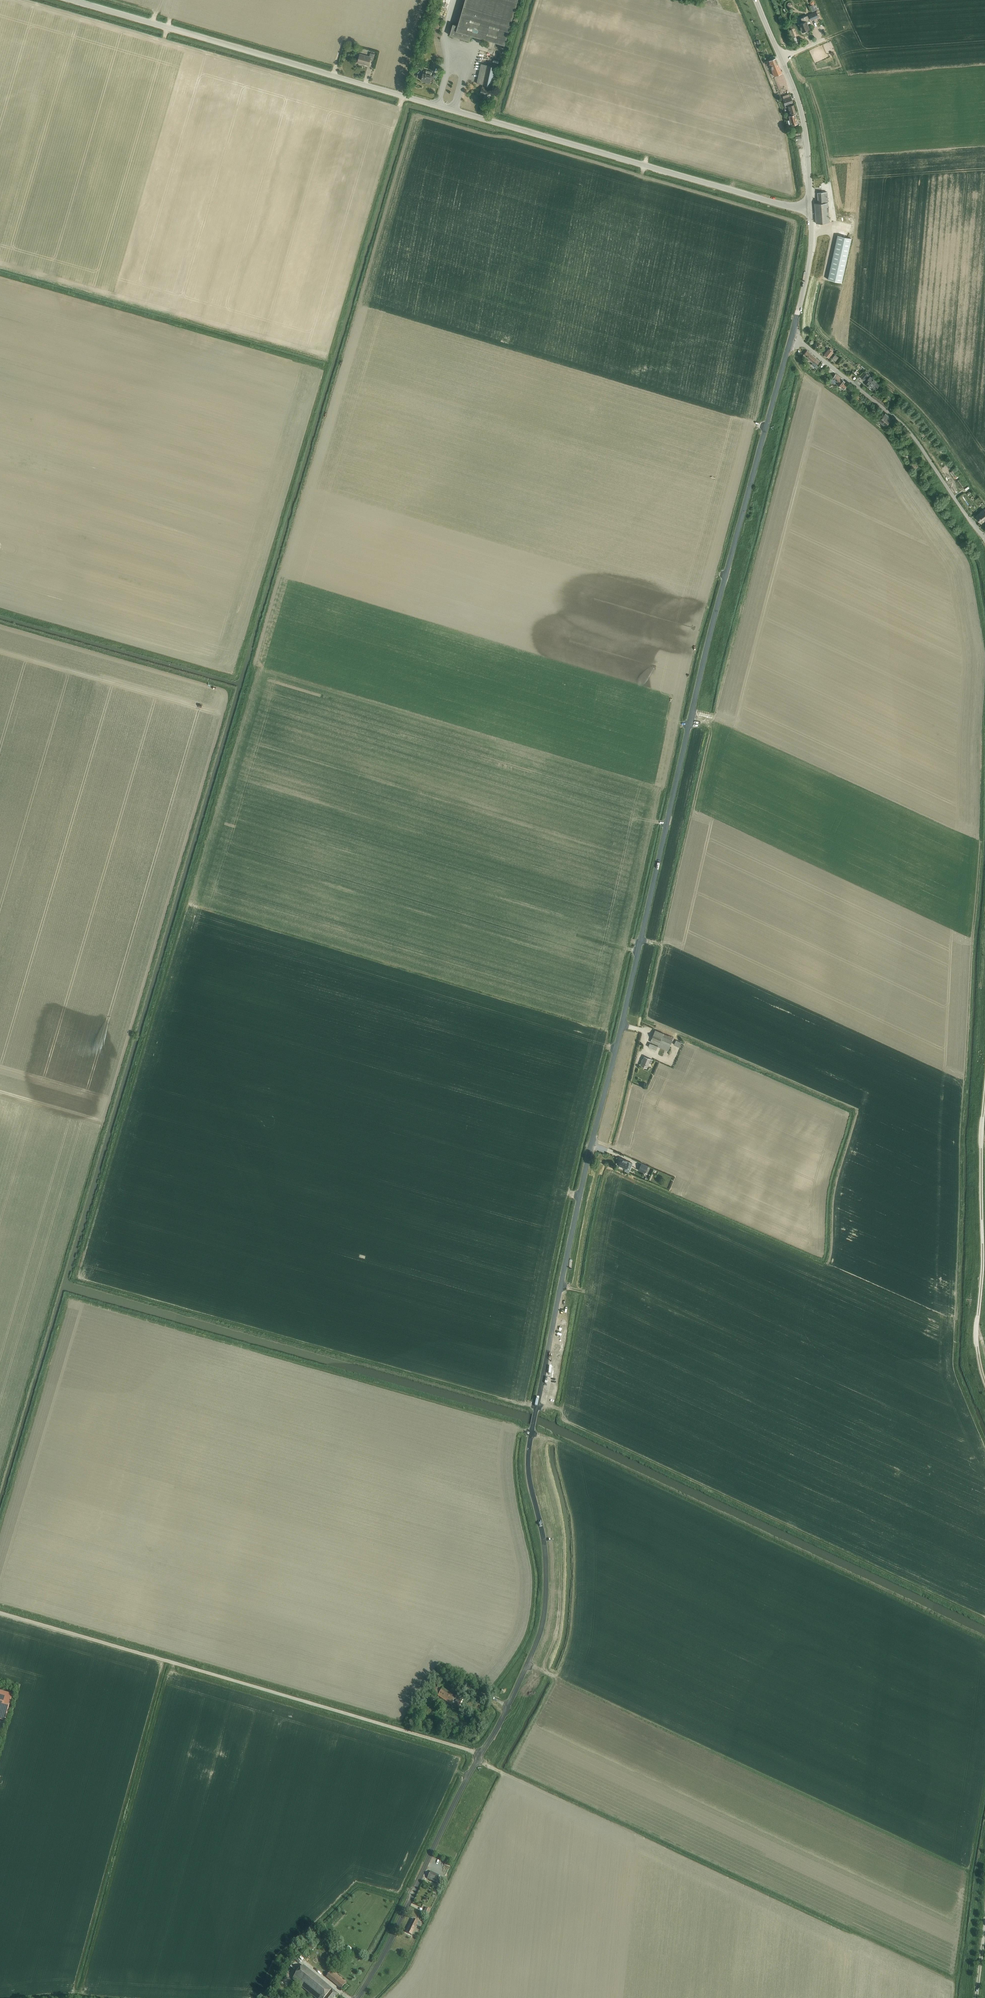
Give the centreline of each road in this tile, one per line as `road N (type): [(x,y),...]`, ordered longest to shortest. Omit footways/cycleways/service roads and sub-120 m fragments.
road 1 (unclassified): [(358,1997),(541,1630),(545,1554),(529,1473),(533,1427),(704,657),(792,334)]
road 2 (unclassified): [(811,208),(72,0)]
road 3 (track): [(480,1754),(0,1612)]
road 4 (unclassified): [(984,538),(905,428),(792,334)]
road 5 (unclassified): [(811,208),(804,126),(781,59)]
road 6 (unclassified): [(792,334),(809,268),(811,208)]

